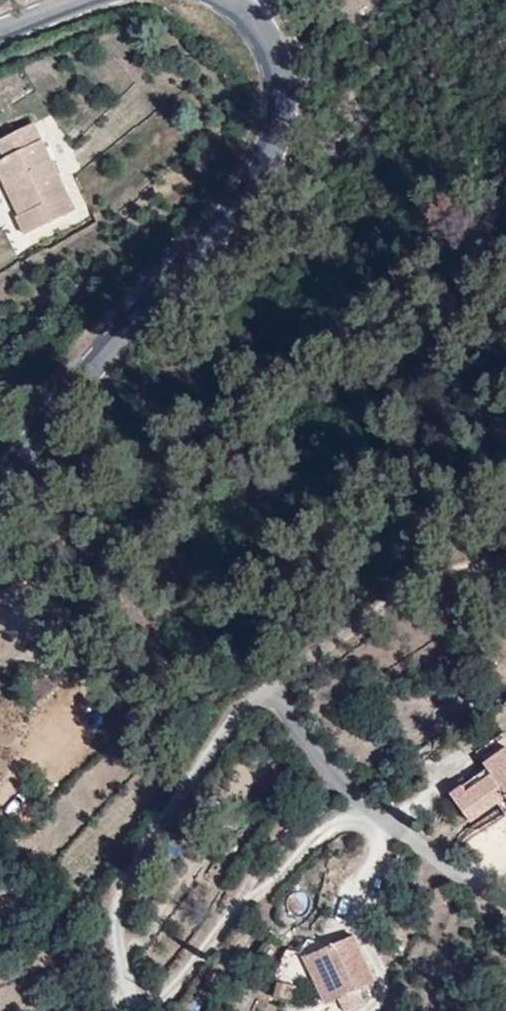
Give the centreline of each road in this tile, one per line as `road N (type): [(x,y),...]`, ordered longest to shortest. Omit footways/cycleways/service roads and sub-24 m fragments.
road 1 (tertiary): [(231,0),(270,49),(282,105),(253,187),(88,374),(0,492)]

